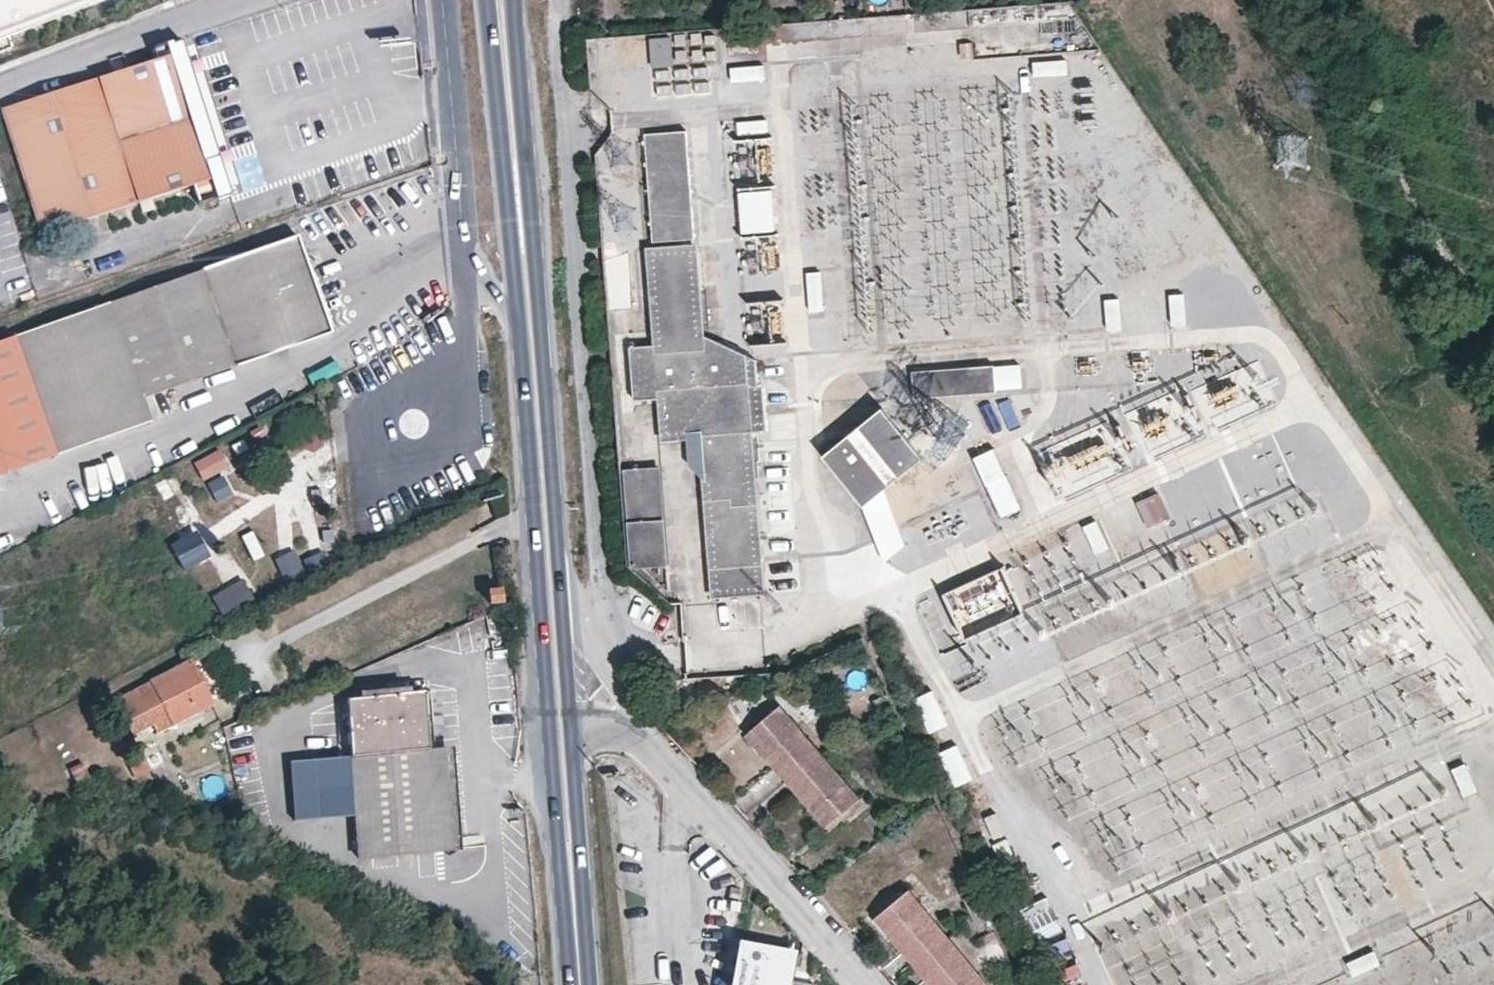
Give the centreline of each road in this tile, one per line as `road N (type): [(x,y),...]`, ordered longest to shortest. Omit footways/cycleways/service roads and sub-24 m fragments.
road 1 (trunk): [(495,0),(550,984)]
road 2 (trunk): [(621,984),(572,0)]
road 3 (primary): [(572,729),(516,0)]
road 4 (primary): [(521,334),(560,876),(579,984)]
road 5 (residential): [(572,729),(608,728),(650,747),(865,984)]
road 6 (unclassified): [(442,0),(465,257),(521,334)]
road 7 (primary): [(488,0),(521,334)]
road 8 (primary): [(582,984),(572,729)]

